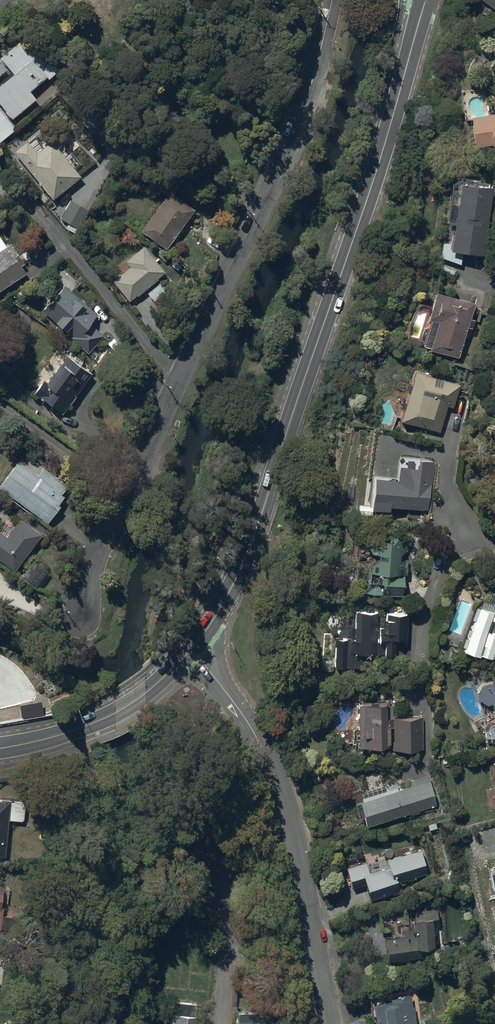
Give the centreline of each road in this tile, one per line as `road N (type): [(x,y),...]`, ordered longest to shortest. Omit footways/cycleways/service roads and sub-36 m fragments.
road 1 (secondary): [(427,0),(253,536),(191,650)]
road 2 (residential): [(333,0),(323,50),(292,129),(129,493)]
road 3 (residential): [(191,650),(239,708),(288,799),(332,1023)]
road 4 (secondary): [(191,650),(86,725),(0,748)]
road 5 (residential): [(0,401),(129,493)]
road 6 (residential): [(129,493),(81,614)]

